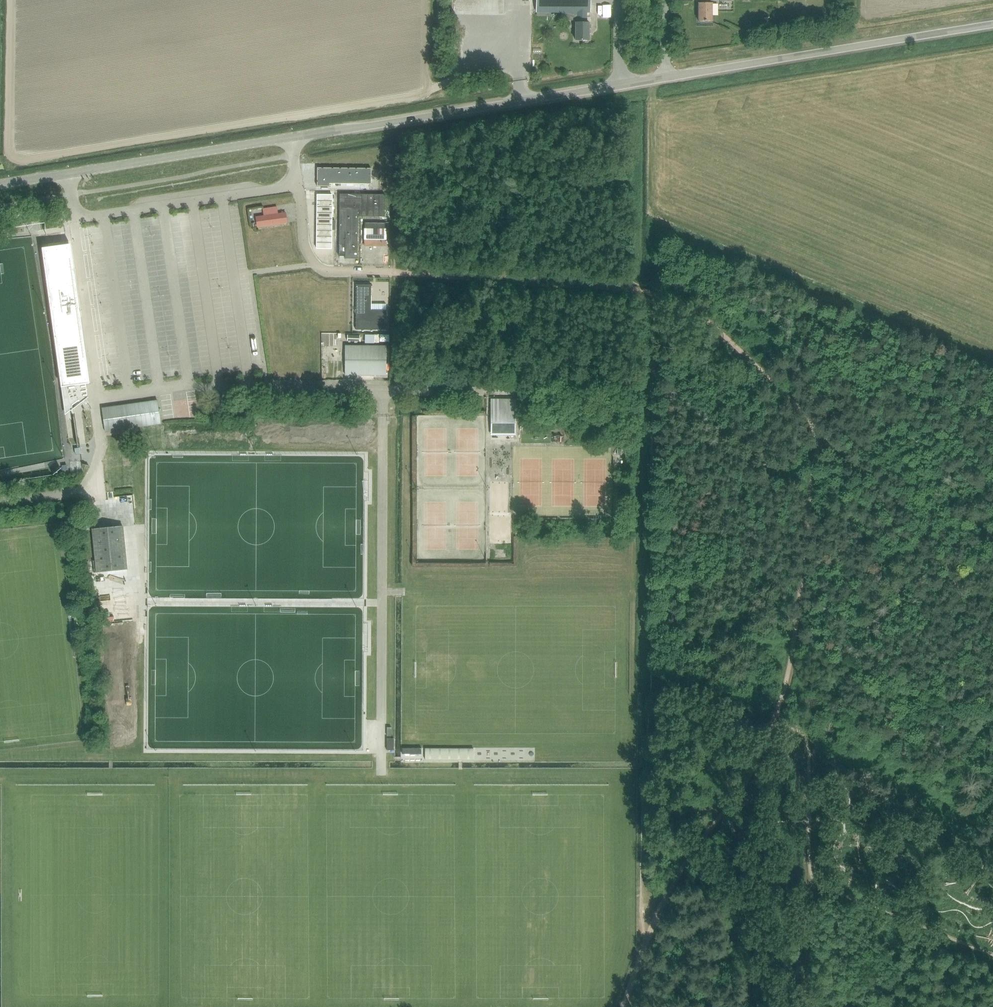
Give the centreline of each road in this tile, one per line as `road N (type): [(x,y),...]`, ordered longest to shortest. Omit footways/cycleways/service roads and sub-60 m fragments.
road 1 (unclassified): [(291,137),(992,24)]
road 2 (unclassified): [(0,185),(291,137)]
road 3 (unclassified): [(291,137),(303,241),(313,262),(328,272),(392,272)]

